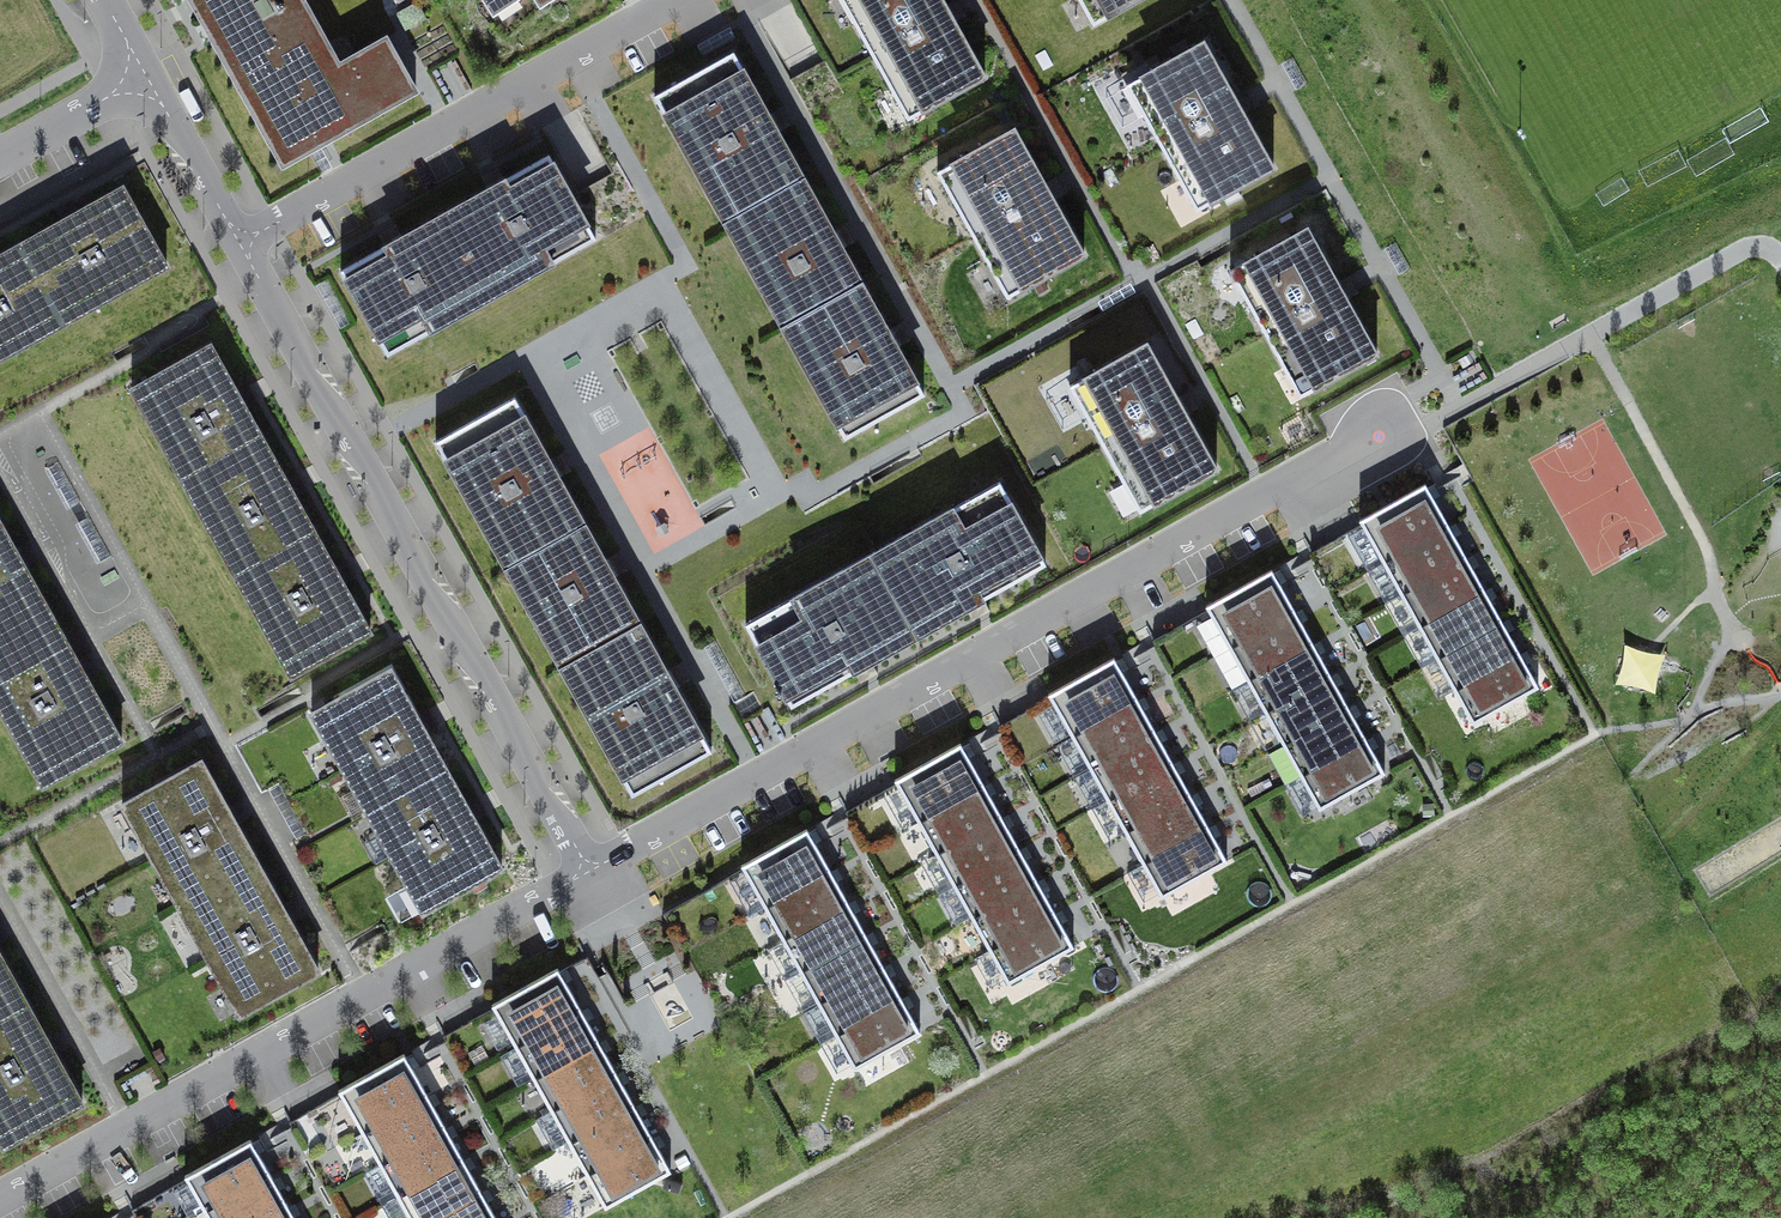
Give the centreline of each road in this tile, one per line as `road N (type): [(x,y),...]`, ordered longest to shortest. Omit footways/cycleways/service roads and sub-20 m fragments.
road 1 (residential): [(1408,414),(590,872)]
road 2 (residential): [(590,872),(240,244)]
road 3 (residential): [(0,1200),(590,872)]
road 4 (residential): [(240,244),(670,0)]
road 5 (residential): [(240,244),(146,76)]
road 6 (residential): [(146,76),(0,158)]

